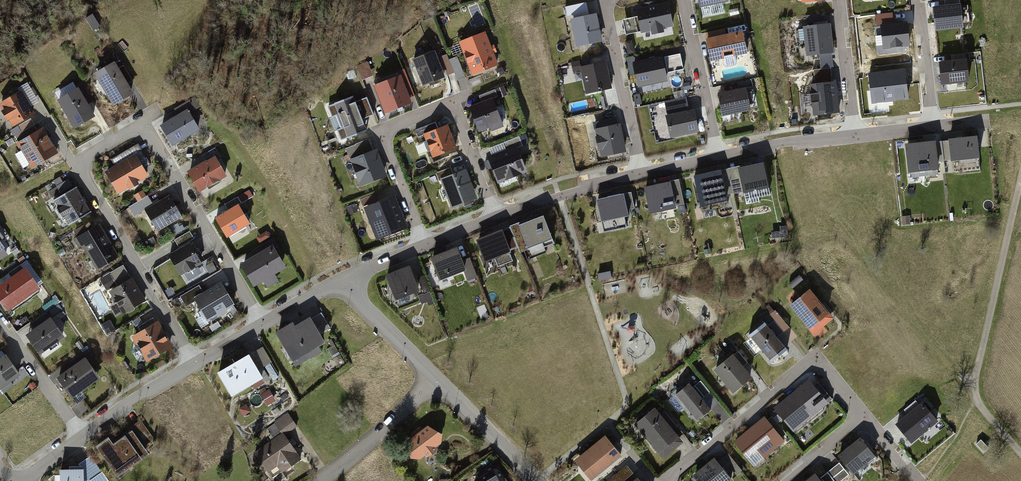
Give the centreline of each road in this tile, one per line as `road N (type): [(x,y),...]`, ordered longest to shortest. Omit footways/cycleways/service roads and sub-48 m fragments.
road 1 (residential): [(423,246),(385,133),(448,104),(456,106),(496,218)]
road 2 (residential): [(263,324),(147,129),(134,127),(76,163)]
road 3 (track): [(1020,176),(975,399),(1020,453)]
road 4 (residential): [(668,480),(815,363),(862,415)]
road 5 (residential): [(76,163),(194,365)]
road 6 (residential): [(640,174),(604,0)]
road 7 (residential): [(683,0),(717,157)]
road 8 (residential): [(437,378),(321,480)]
road 9 (residential): [(640,174),(496,218)]
road 10 (residential): [(437,378),(537,480)]
road 11 (residential): [(0,322),(82,436)]
road 12 (residential): [(855,136),(717,157)]
road 13 (residential): [(855,136),(840,0)]
road 14 (residential): [(194,365),(82,436)]
road 15 (residential): [(348,282),(437,378)]
road 16 (residential): [(919,0),(934,127)]

